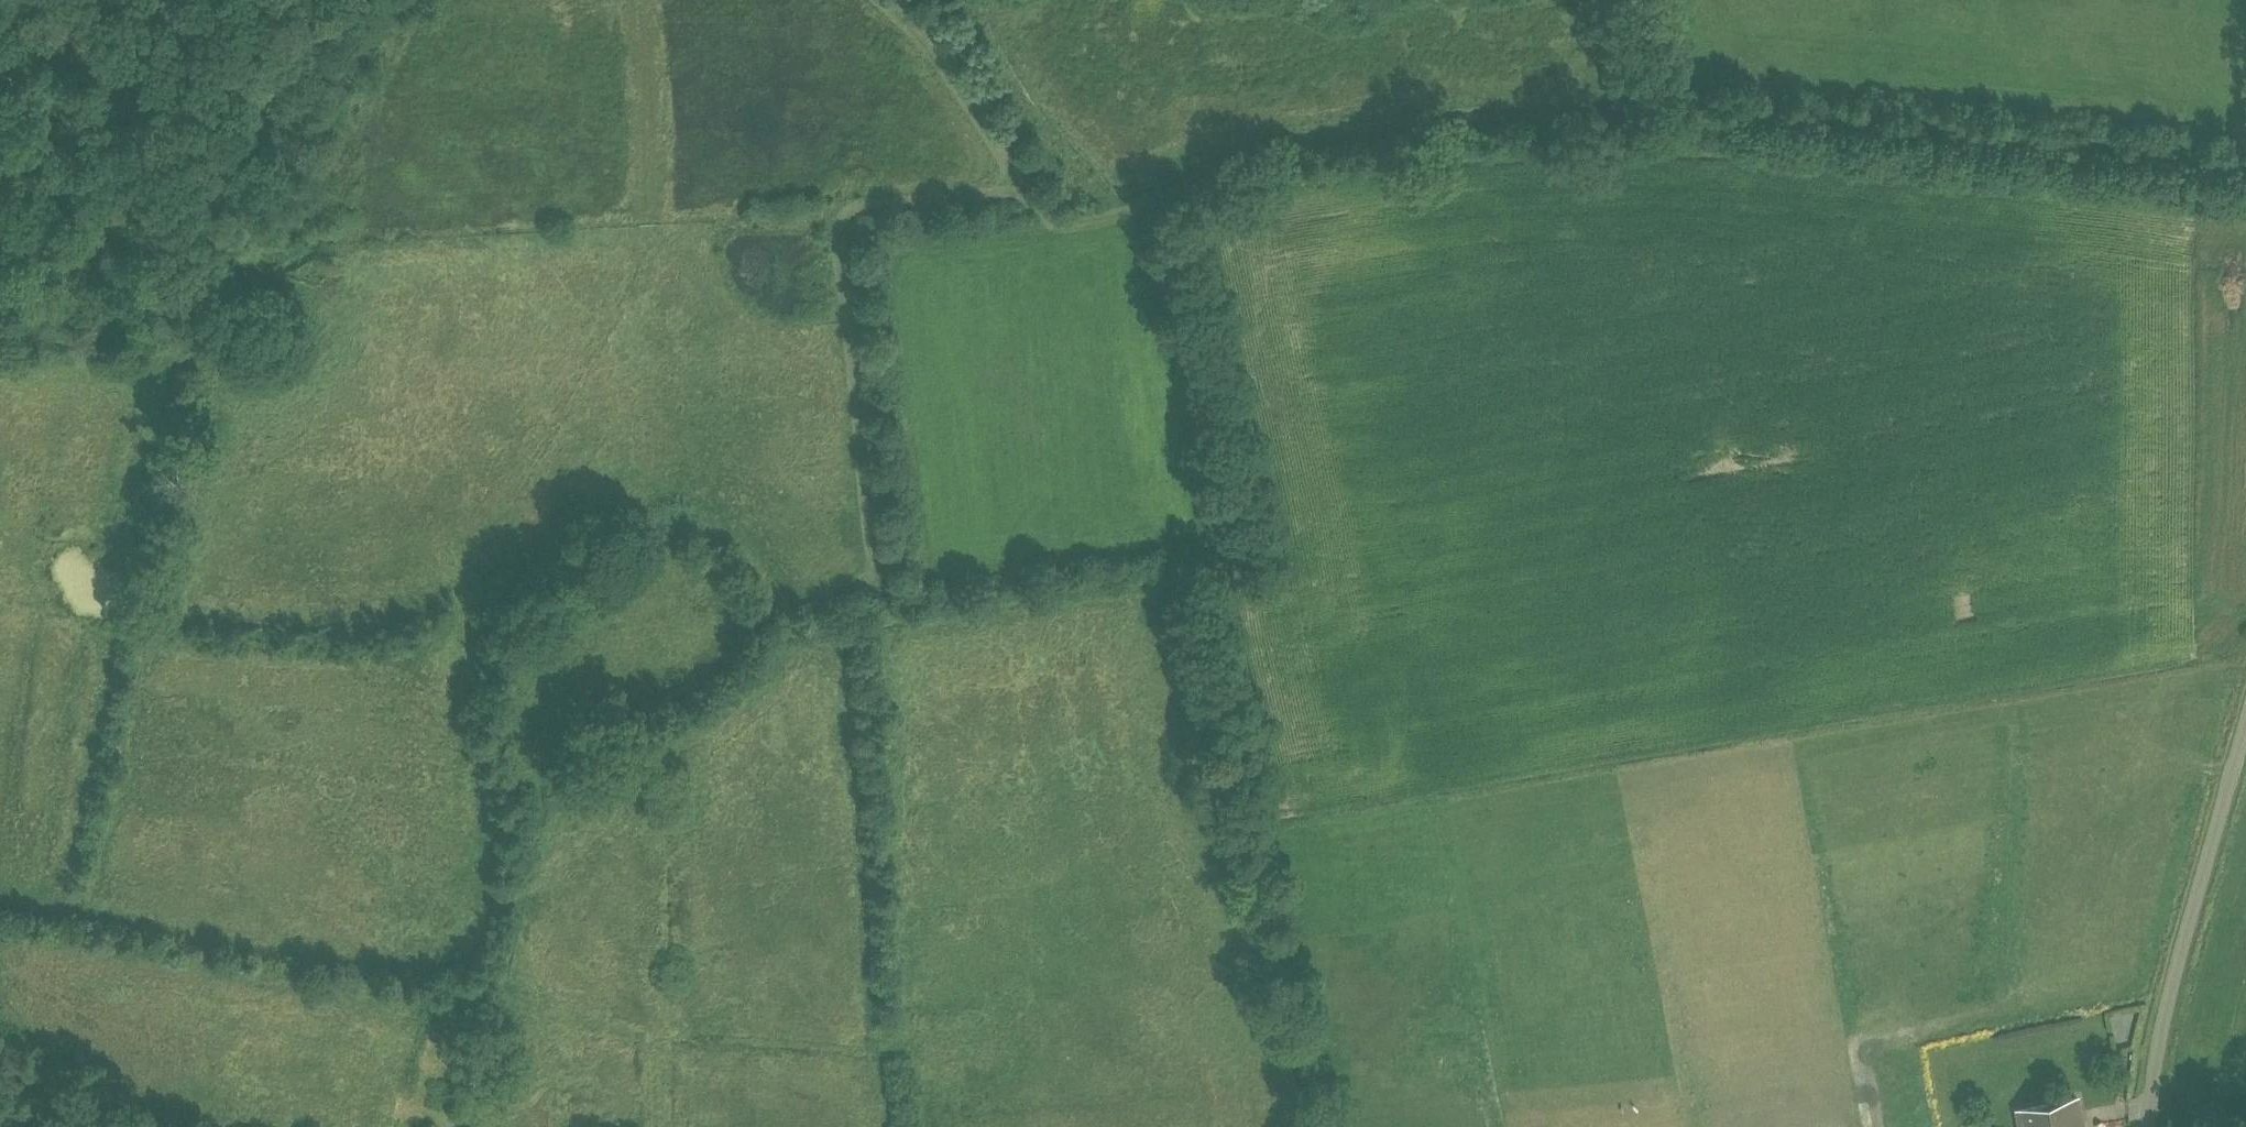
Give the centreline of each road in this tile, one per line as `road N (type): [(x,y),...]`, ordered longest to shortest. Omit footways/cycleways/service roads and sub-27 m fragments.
road 1 (unclassified): [(2151,1126),(2171,997),(2245,730)]
road 2 (track): [(903,0),(944,36),(1038,219),(1171,217)]

